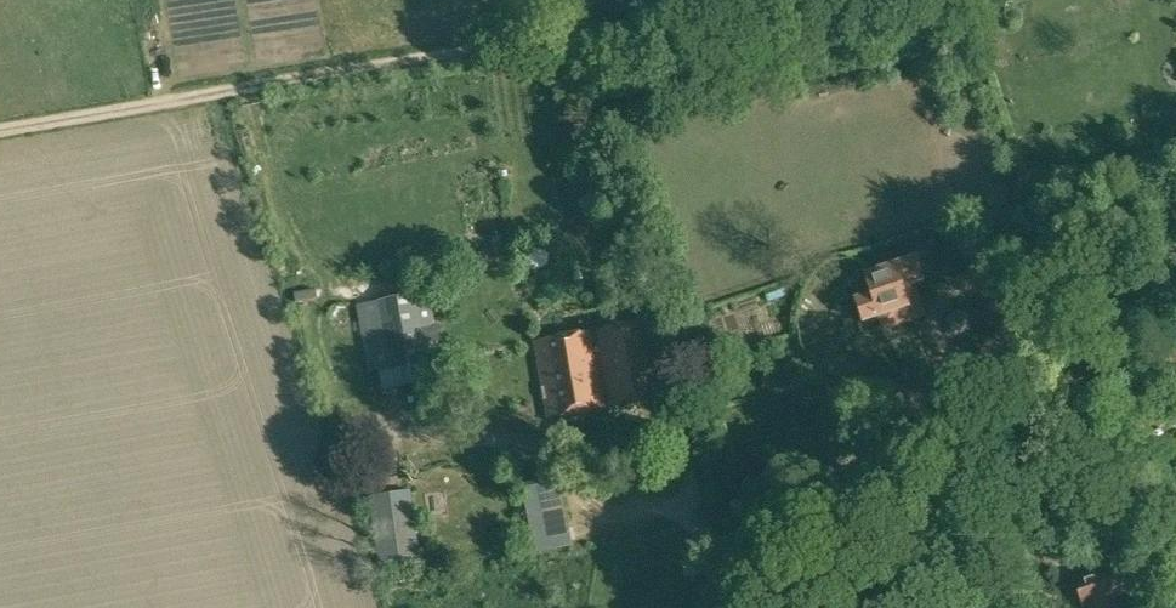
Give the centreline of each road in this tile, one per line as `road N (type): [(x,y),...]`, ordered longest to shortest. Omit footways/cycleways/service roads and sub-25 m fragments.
road 1 (track): [(575,34),(650,268),(717,607)]
road 2 (track): [(0,132),(575,34)]
road 3 (track): [(575,34),(777,0)]

